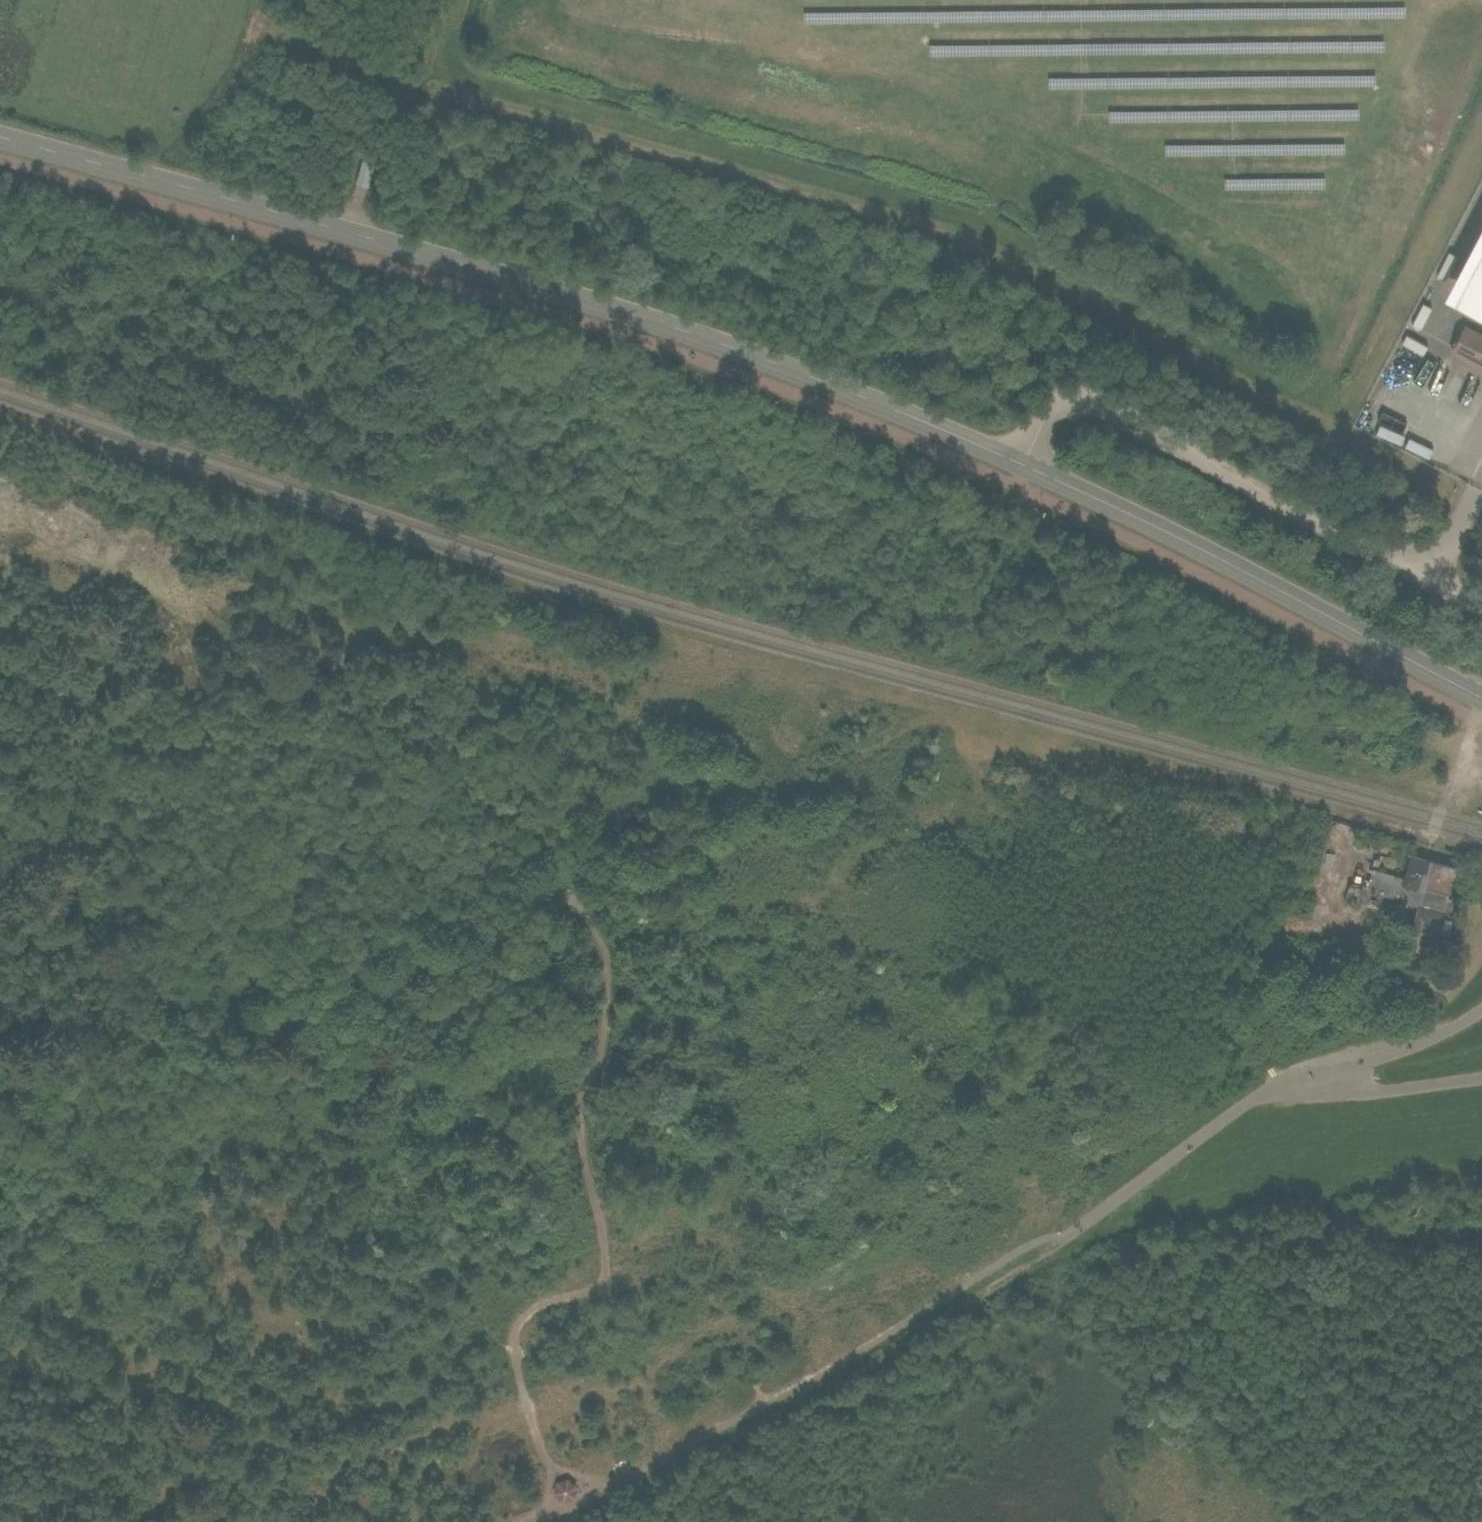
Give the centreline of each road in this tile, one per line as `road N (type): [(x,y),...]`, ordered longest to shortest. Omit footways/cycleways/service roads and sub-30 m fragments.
road 1 (tertiary): [(1481,699),(1252,575),(877,402),(545,289),(0,136)]
road 2 (track): [(459,0),(445,47),(459,77),(507,99),(992,242),(1481,506)]
road 3 (track): [(642,1521),(692,1464),(892,1353),(1069,1238)]
road 4 (track): [(1306,1080),(1245,1105),(1069,1238)]
road 5 (track): [(1306,1080),(1437,1034),(1481,1008)]

